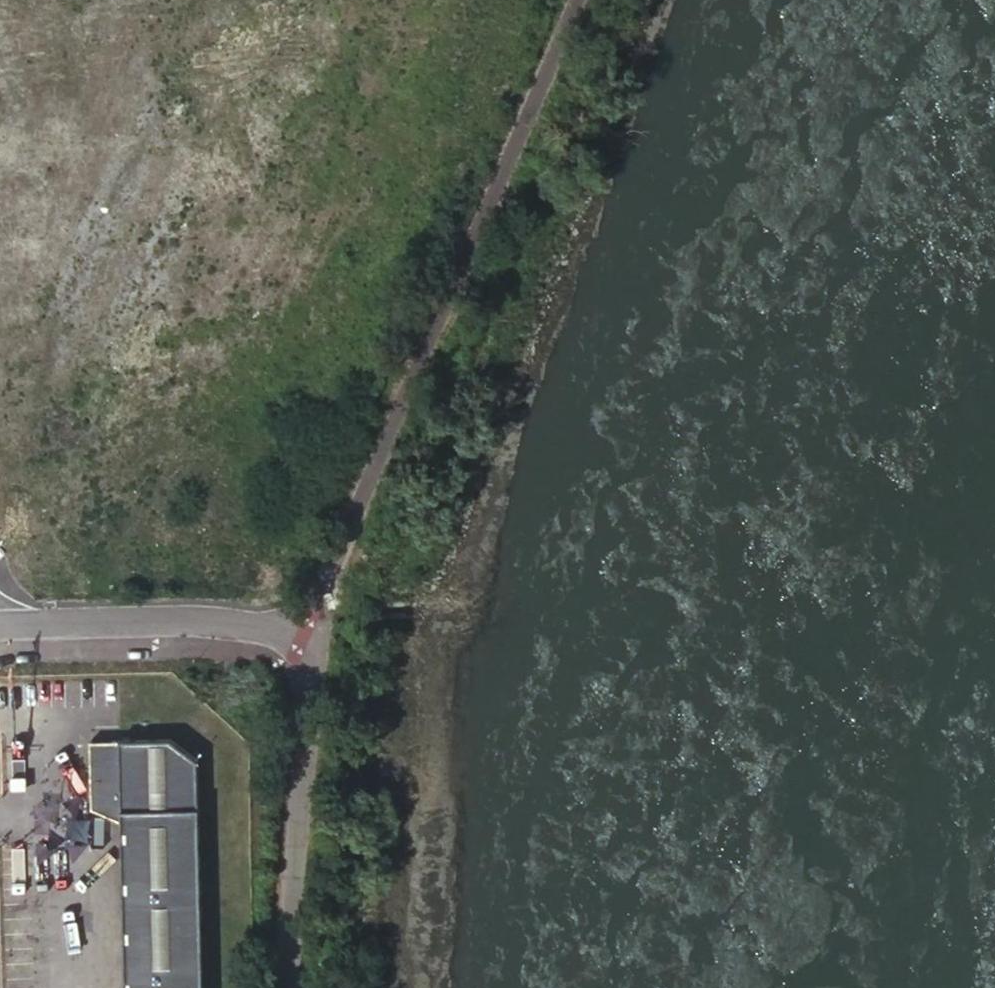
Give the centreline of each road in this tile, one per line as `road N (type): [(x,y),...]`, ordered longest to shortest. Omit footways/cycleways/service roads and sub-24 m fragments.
road 1 (unclassified): [(0,626),(225,620),(269,624),(307,638)]

